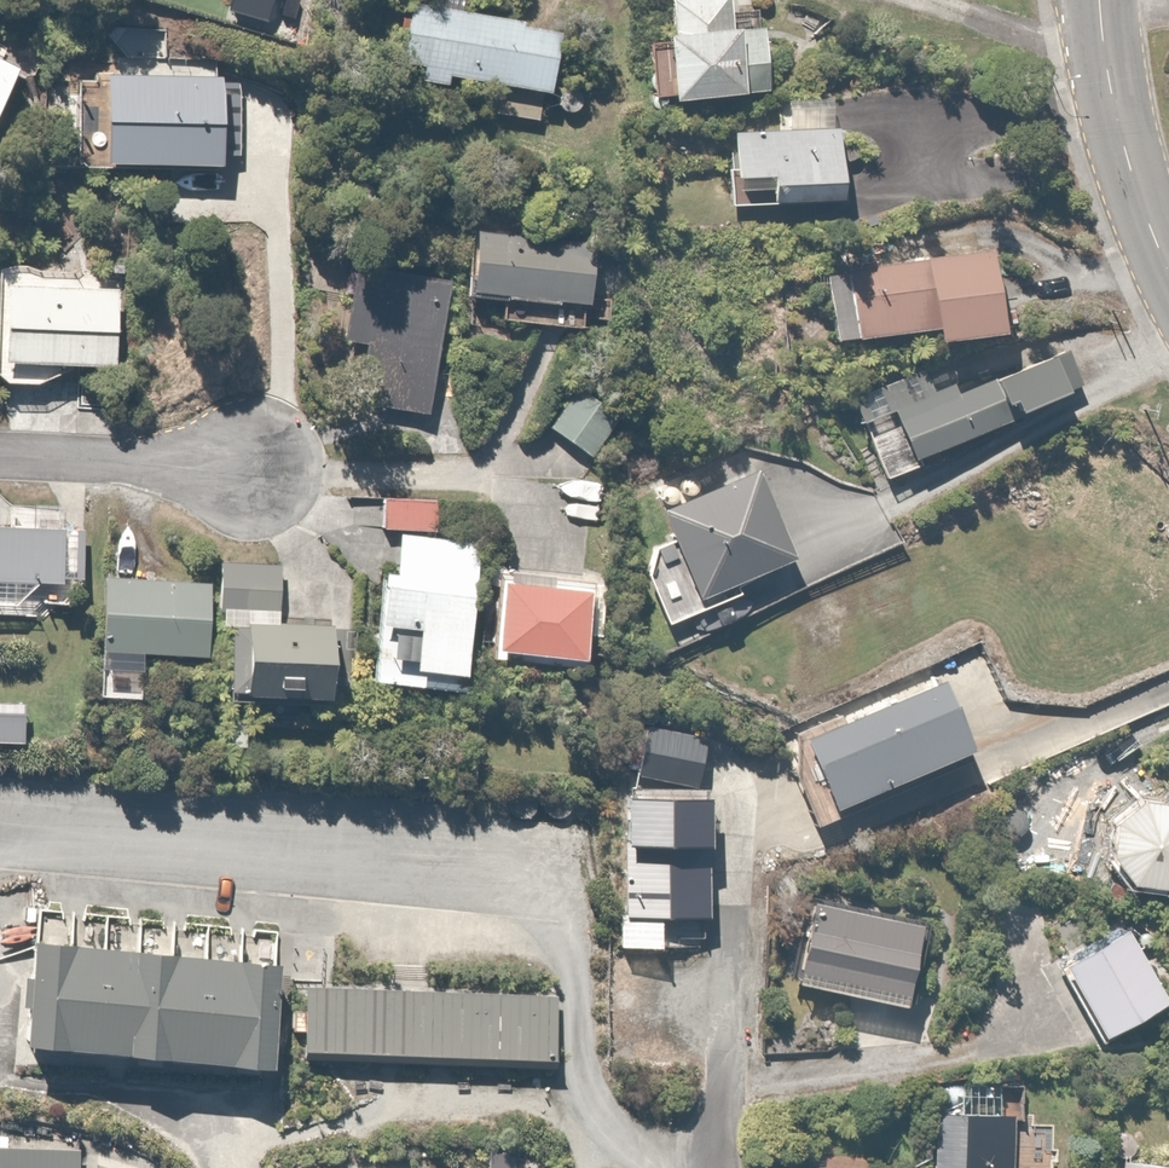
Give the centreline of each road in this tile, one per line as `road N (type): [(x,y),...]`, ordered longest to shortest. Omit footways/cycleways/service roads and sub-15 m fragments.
road 1 (secondary): [(1093,0),(1114,144),(1168,293)]
road 2 (residential): [(0,450),(207,461)]

